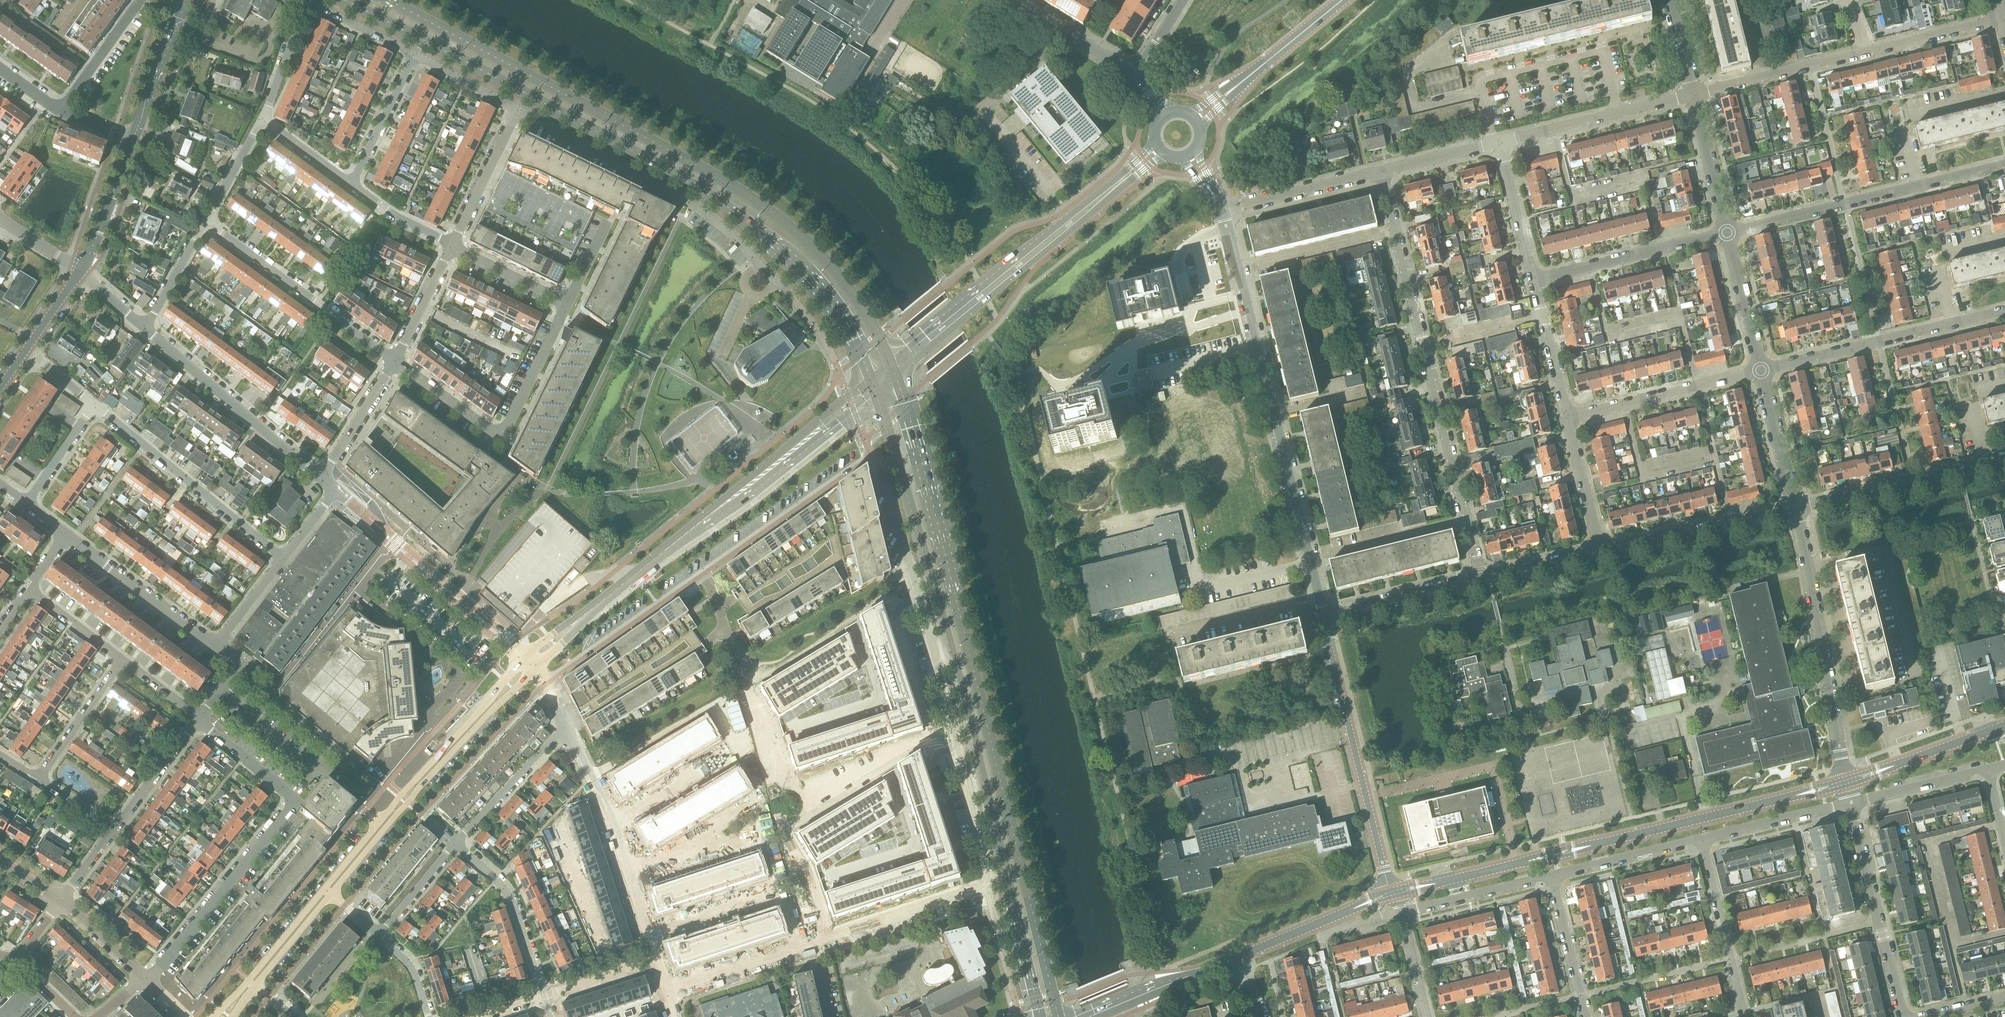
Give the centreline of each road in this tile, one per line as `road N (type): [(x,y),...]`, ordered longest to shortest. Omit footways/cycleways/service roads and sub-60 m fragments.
road 1 (residential): [(545,685),(874,457),(989,876),(987,892),(668,989)]
road 2 (primary): [(1059,1016),(893,364)]
road 3 (primary): [(346,0),(729,208),(824,294),(873,386)]
road 4 (primary): [(873,386),(976,752),(1038,1016)]
road 5 (primary): [(893,364),(843,274),(778,214),(392,0)]
road 6 (tertiary): [(530,663),(873,386)]
road 7 (unclassified): [(1325,618),(1223,209)]
road 8 (residential): [(1482,579),(1382,171)]
road 9 (residential): [(146,980),(295,800),(201,718)]
road 10 (tertiary): [(893,364),(1123,180)]
road 11 (unclassified): [(517,109),(690,203),(760,263)]
road 12 (residential): [(1727,232),(2004,164)]
road 13 (tertiary): [(512,681),(328,894)]
road 14 (unclassified): [(1390,888),(1325,618)]
road 15 (residential): [(1845,777),(1795,508)]
road 16 (residential): [(1761,370),(2004,310)]
road 17 (residential): [(282,559),(94,406)]
road 18 (residential): [(657,957),(617,832),(567,734)]
road 19 (residential): [(395,360),(206,221)]
road 20 (residential): [(322,477),(146,328)]
road 21 (residential): [(1904,1016),(1851,803)]
road 22 (residential): [(1795,508),(2004,457)]
road 23 (residential): [(1534,280),(1727,232)]
road 24 (residential): [(1601,551),(1795,508)]
road 25 (residential): [(1568,417),(1761,370)]
road 26 (residential): [(1501,142),(1693,95)]
road 27 (tertiary): [(1787,797),(1601,843)]
road 28 (residential): [(216,645),(65,534)]
road 29 (residential): [(1744,1016),(1702,839)]
road 30 (residential): [(544,995),(511,900),(456,845)]
road 31 (residential): [(1693,95),(1866,52)]
road 32 (residential): [(381,529),(387,544),(505,639)]
road 33 (residential): [(505,639),(381,529)]
road 34 (residential): [(1223,209),(1382,171)]
road 35 (tertiary): [(1083,1016),(1235,958)]
road 36 (residential): [(1325,618),(1482,579)]
road 37 (residential): [(456,845),(567,734)]
road 38 (residential): [(1551,876),(1702,839)]
road 39 (residential): [(1402,913),(1551,876)]
road 40 (residential): [(1702,839),(1851,803)]
road 41 (residential): [(453,246),(517,109)]
road 42 (tertiary): [(134,138),(184,0)]
road 43 (residential): [(38,779),(122,660)]
road 44 (residential): [(351,184),(415,54)]
road 45 (unclassified): [(1137,76),(1014,0)]
road 46 (residential): [(500,434),(567,306)]
road 47 (residential): [(1586,1016),(1551,876)]
road 48 (tertiary): [(80,271),(134,138)]
road 49 (residential): [(113,830),(201,718)]
road 50 (unclassified): [(1795,508),(1761,370)]
road 51 (unclassified): [(1761,370),(1727,232)]
road 52 (residential): [(1534,280),(1501,142)]
road 53 (residential): [(1851,803),(1988,769)]
road 54 (residential): [(1568,417),(1534,280)]
road 55 (unclassified): [(1727,232),(1693,95)]
road 56 (residential): [(1866,52),(2002,19)]
road 57 (residential): [(1601,551),(1568,417)]
road 58 (residential): [(322,477),(395,360)]
road 59 (residential): [(141,0),(62,110)]
road 60 (residential): [(453,246),(567,306)]
road 61 (residential): [(500,434),(395,360)]
road 62 (residential): [(395,360),(453,246)]
road 63 (residential): [(262,120),(306,0)]
road 64 (residential): [(146,328),(206,221)]
road 65 (residential): [(1382,171),(1501,142)]
road 66 (residential): [(1482,579),(1601,551)]
road 67 (residential): [(26,505),(94,406)]

